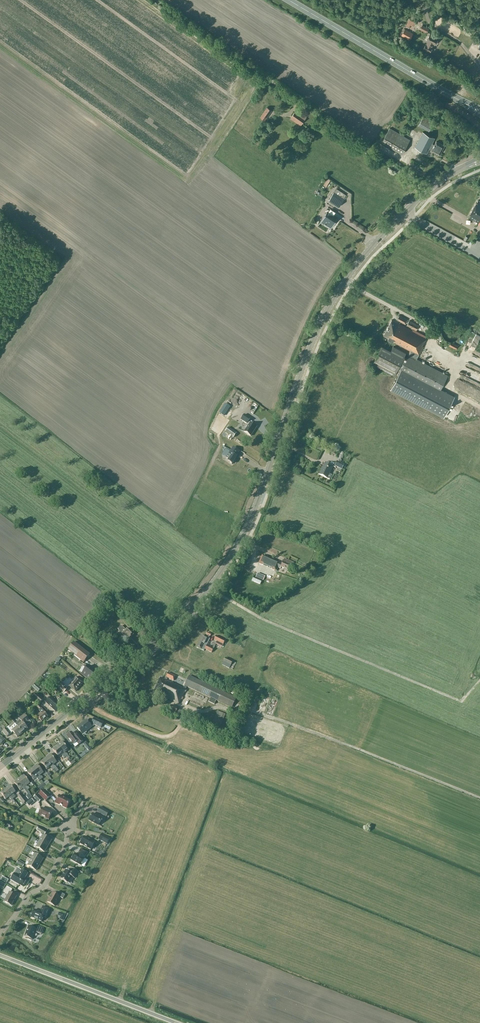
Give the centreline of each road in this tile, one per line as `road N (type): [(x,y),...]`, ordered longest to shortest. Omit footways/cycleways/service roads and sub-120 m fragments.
road 1 (tertiary): [(0,768),(176,623),(219,575),(253,512),(323,319),(368,250),(425,193)]
road 2 (unclassified): [(261,75),(425,193)]
road 3 (trunk): [(459,100),(289,0)]
road 4 (unclassified): [(176,1022),(0,955)]
road 5 (residential): [(0,934),(45,884),(84,803)]

